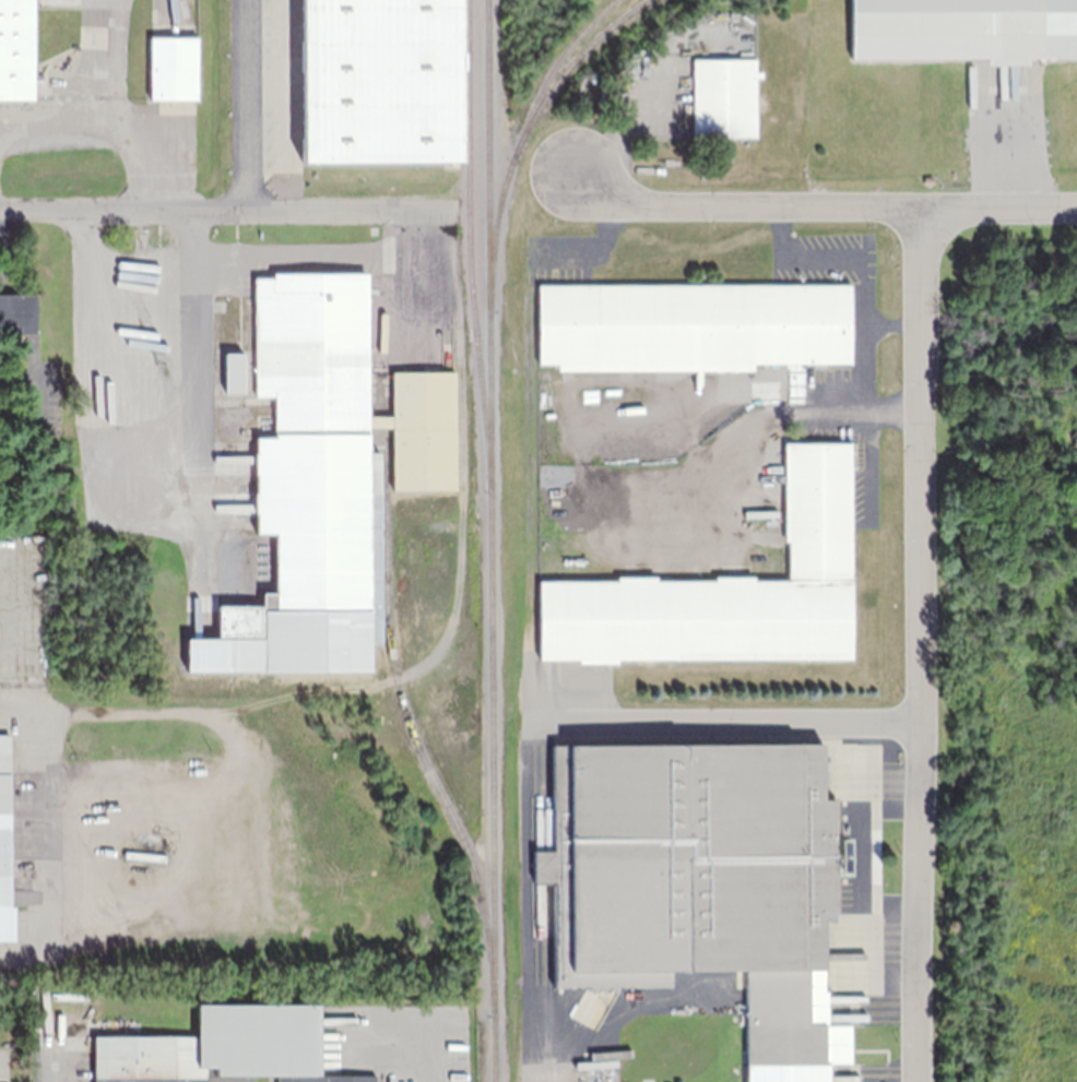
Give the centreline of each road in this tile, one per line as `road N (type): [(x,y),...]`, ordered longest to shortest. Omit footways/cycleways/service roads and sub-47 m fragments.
road 1 (residential): [(918,1081),(923,207)]
road 2 (residential): [(578,174),(597,192),(635,205),(1076,201)]
road 3 (residential): [(395,212),(0,210)]
road 4 (residential): [(915,720),(541,726)]

